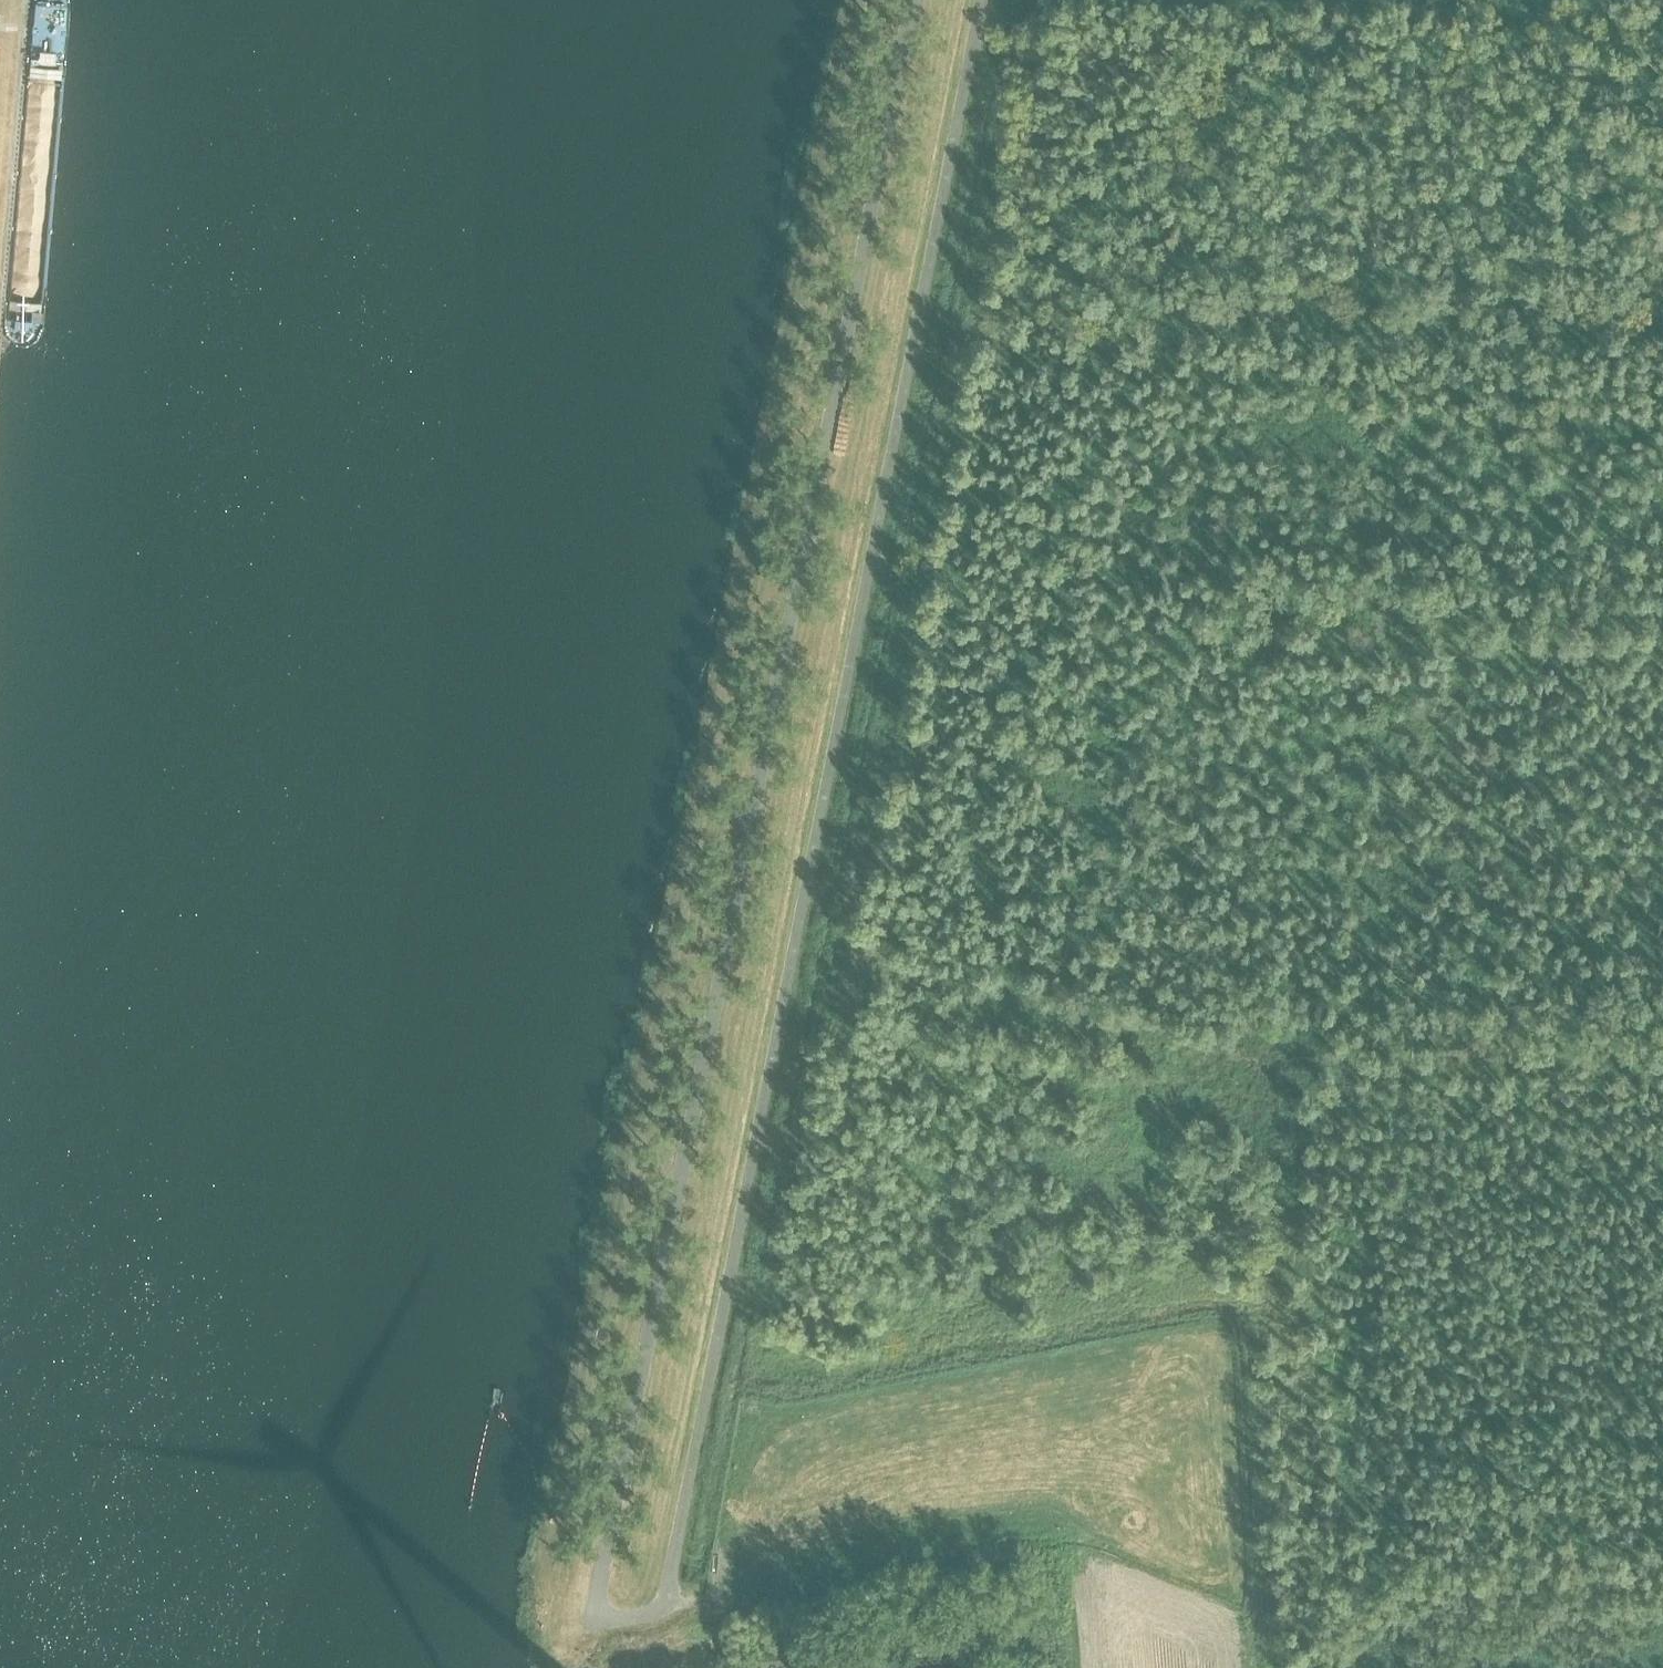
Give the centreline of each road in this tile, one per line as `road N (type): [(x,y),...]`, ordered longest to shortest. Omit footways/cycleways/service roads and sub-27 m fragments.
road 1 (unclassified): [(982,0),(666,1601),(624,1616),(602,1608),(599,1592),(913,0)]

